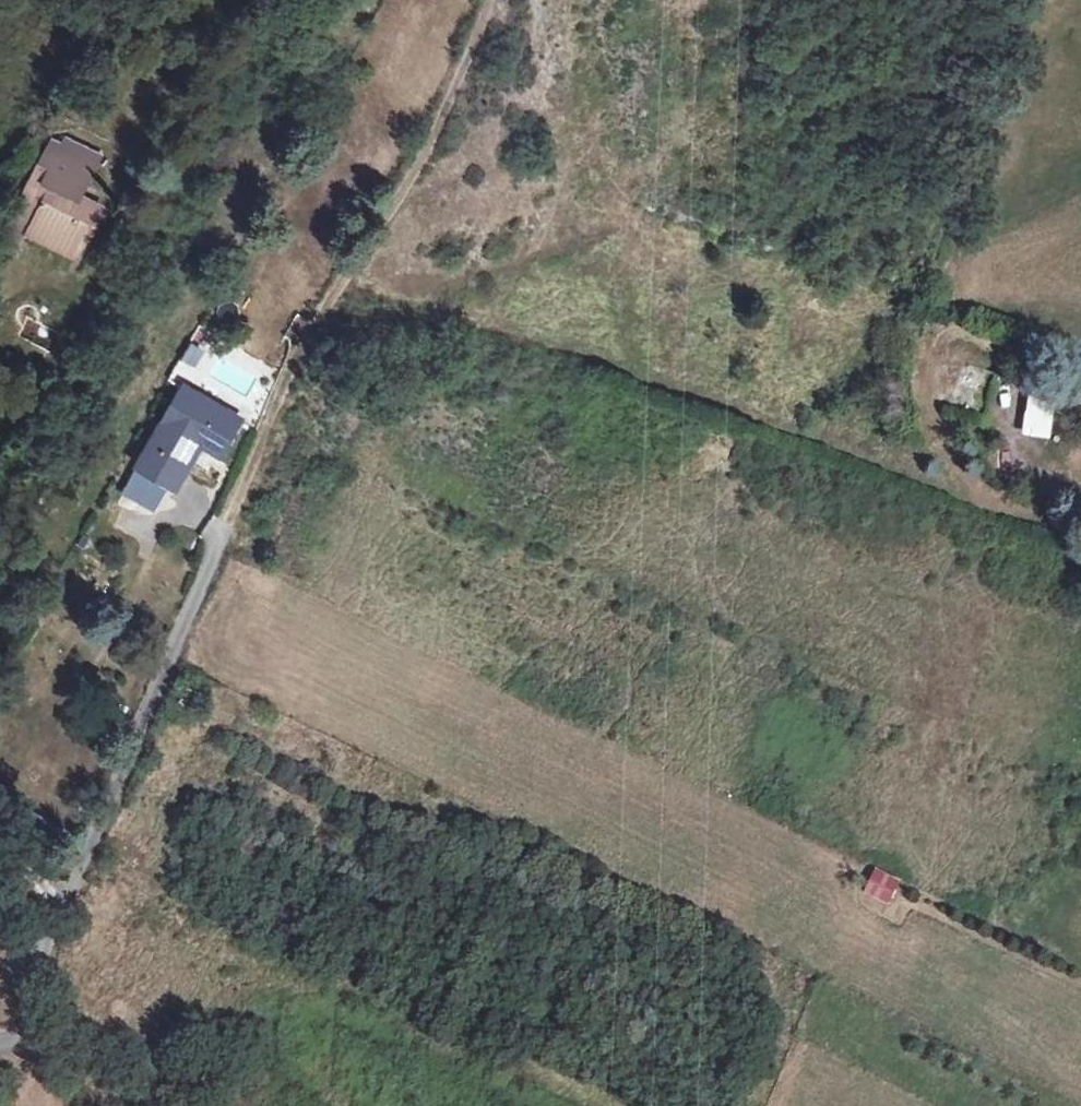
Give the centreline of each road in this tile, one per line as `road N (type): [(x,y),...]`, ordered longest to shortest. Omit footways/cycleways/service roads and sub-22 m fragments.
road 1 (track): [(230,519),(300,348),(455,94),(492,0)]
road 2 (residential): [(0,1039),(31,1010),(230,519)]
road 3 (track): [(1019,393),(1019,450),(1050,481),(1080,489)]

